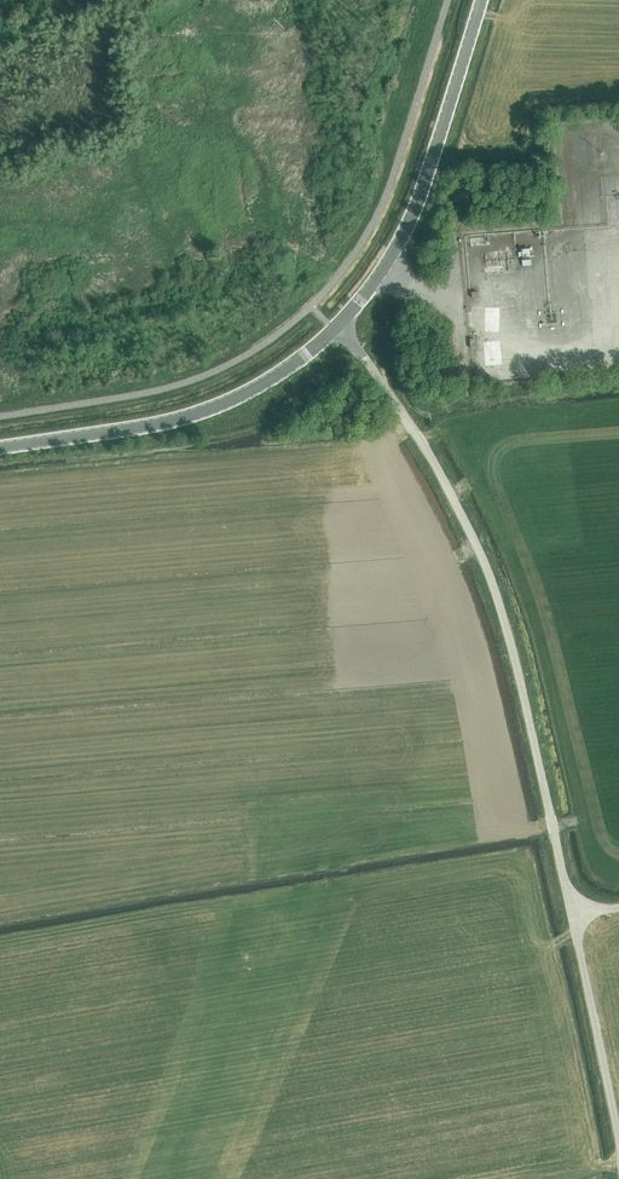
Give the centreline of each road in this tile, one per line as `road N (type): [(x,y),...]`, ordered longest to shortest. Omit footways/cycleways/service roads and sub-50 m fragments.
road 1 (unclassified): [(336,327),(433,460),(487,567),(573,915)]
road 2 (secondary): [(0,448),(211,408),(271,379),(336,327)]
road 3 (secondary): [(336,327),(383,271),(409,222),(482,0)]
road 4 (unclassified): [(573,915),(618,1140)]

